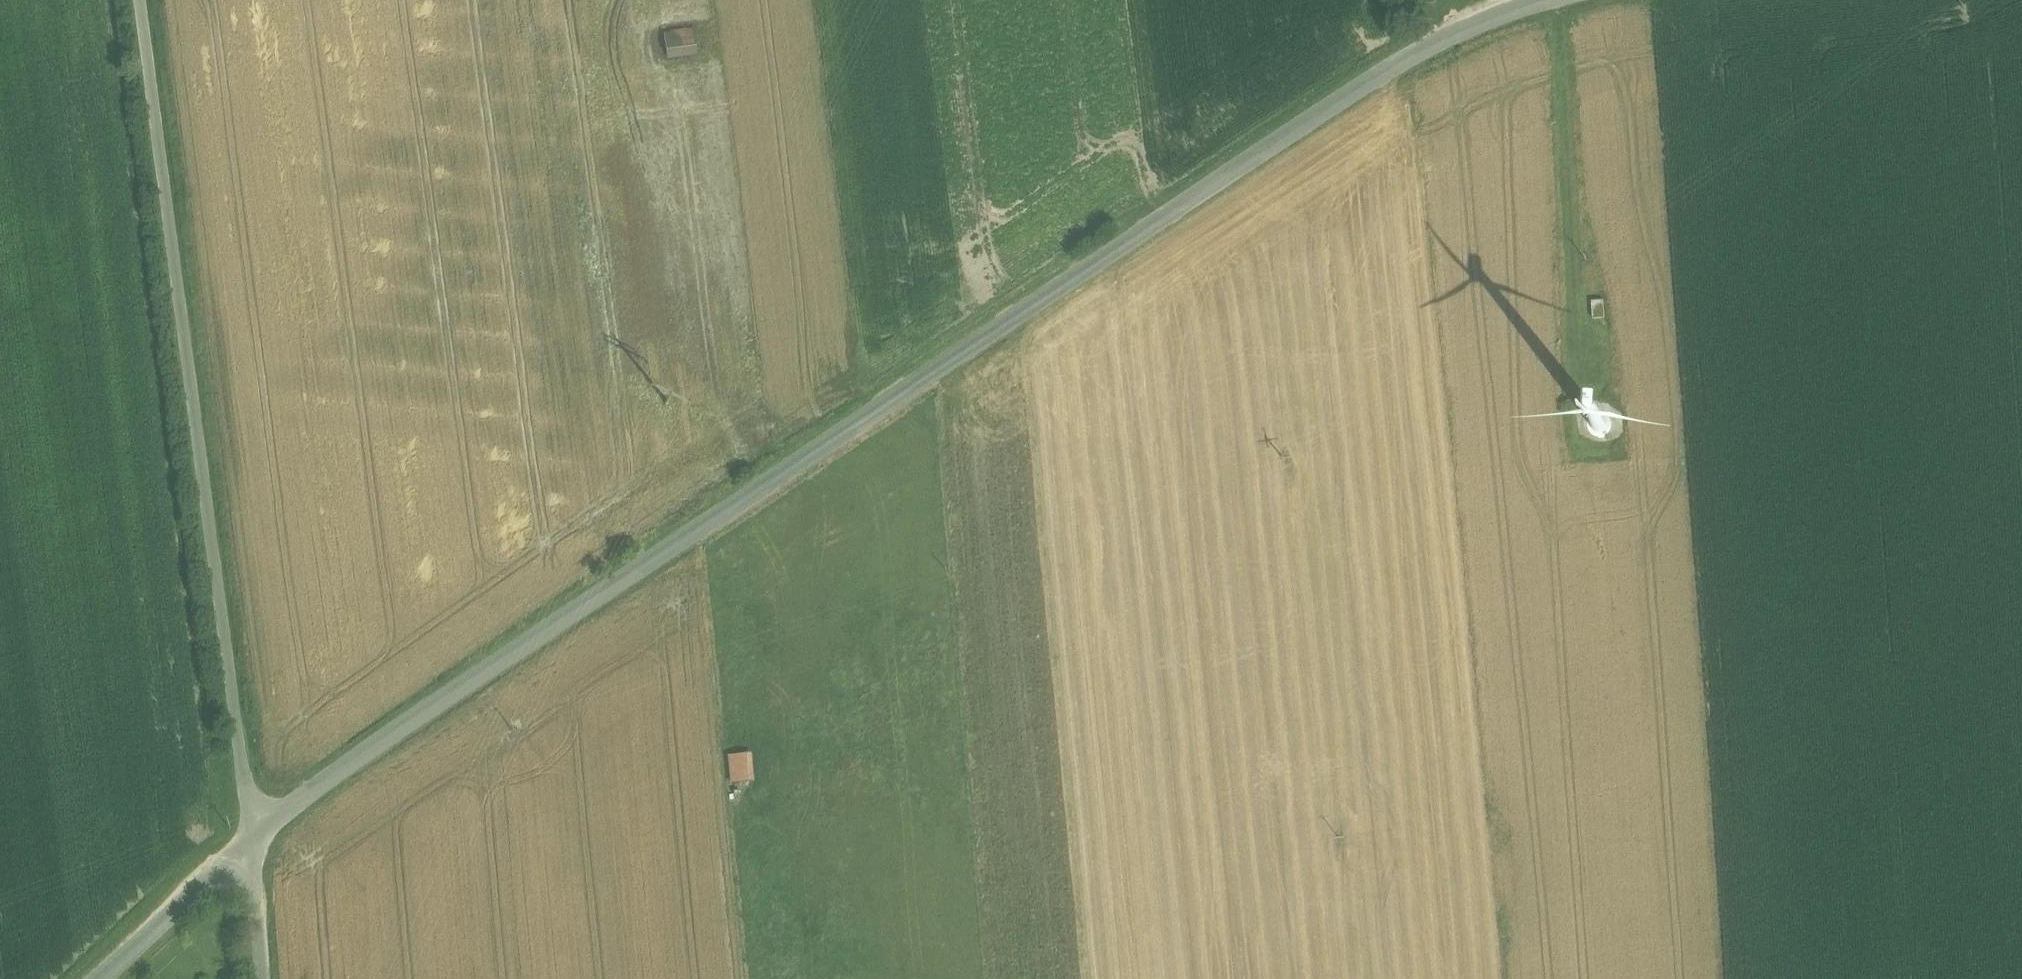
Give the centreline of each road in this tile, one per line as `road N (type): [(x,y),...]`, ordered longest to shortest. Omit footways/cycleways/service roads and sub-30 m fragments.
road 1 (unclassified): [(254,842),(1443,37),(1551,0)]
road 2 (unclassified): [(254,842),(142,0)]
road 3 (unclassified): [(108,978),(254,842)]
road 4 (unclassified): [(254,842),(266,978)]

